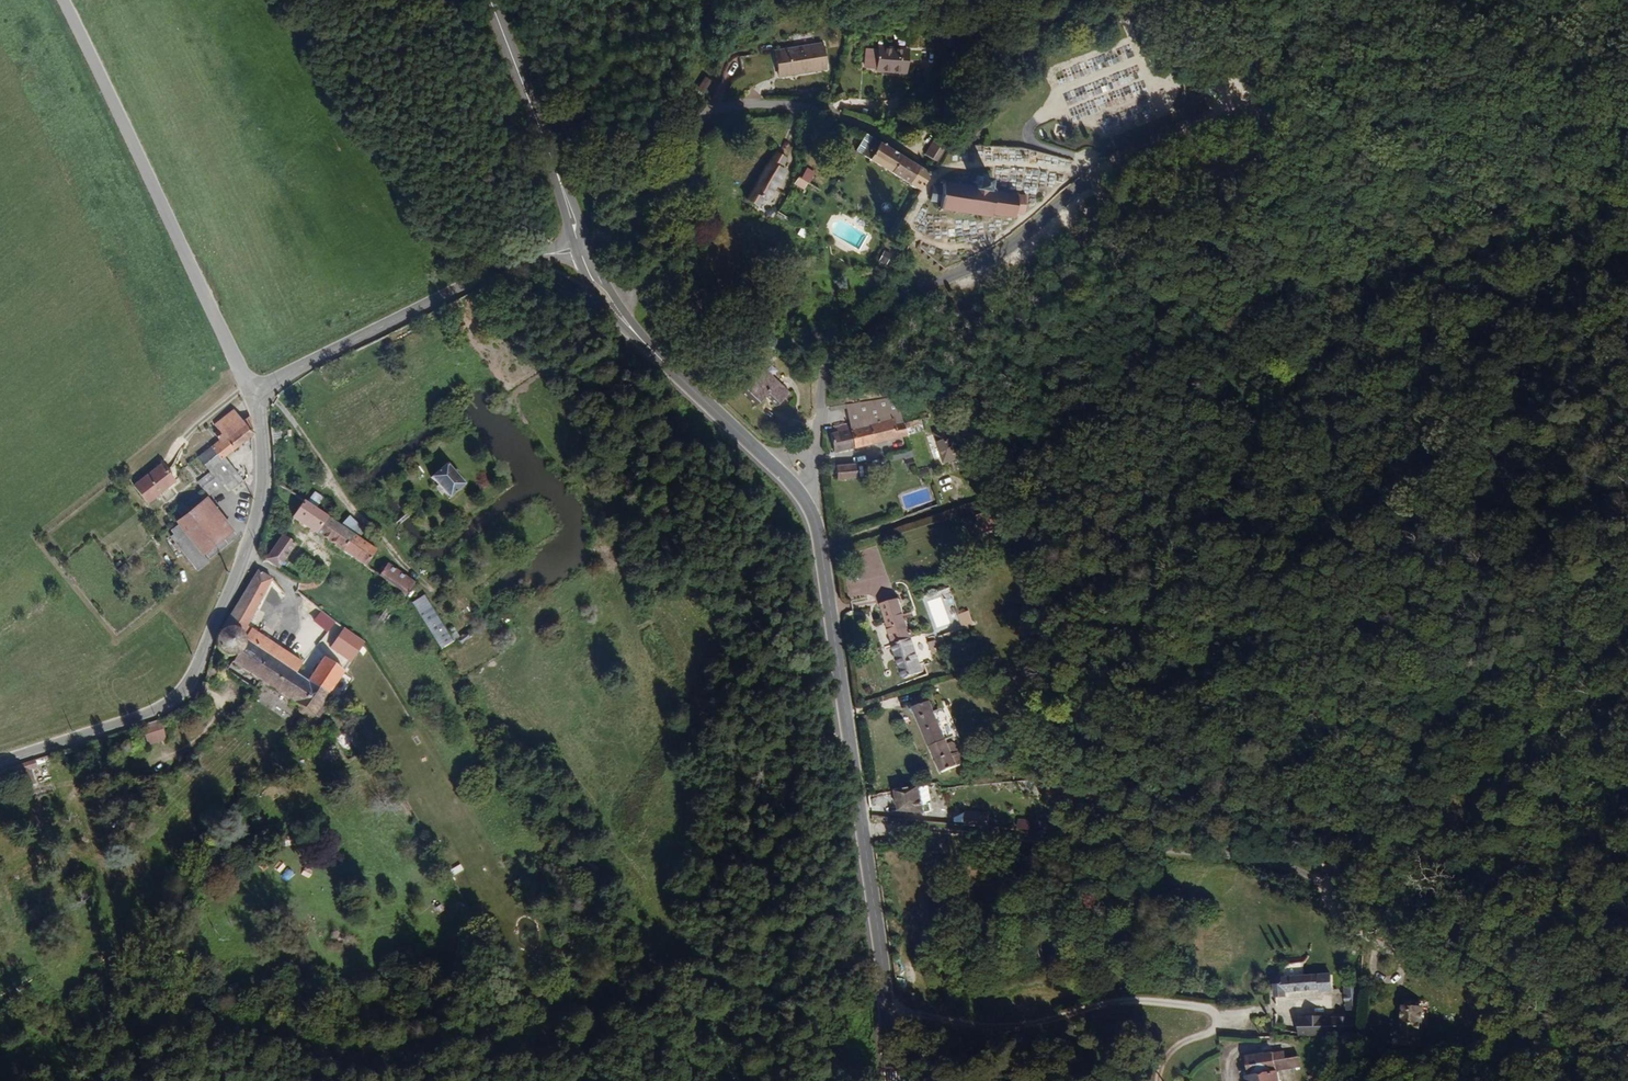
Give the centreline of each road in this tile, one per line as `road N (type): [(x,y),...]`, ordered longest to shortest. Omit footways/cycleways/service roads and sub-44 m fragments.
road 1 (tertiary): [(815,516),(875,909),(892,1080)]
road 2 (track): [(1108,166),(1291,93),(1368,85),(1470,92),(1627,66)]
road 3 (unclassified): [(257,388),(265,492),(241,568),(177,694),(135,718),(0,761)]
road 4 (residential): [(921,161),(816,107),(746,104),(710,112),(680,152),(650,260),(614,301)]
road 5 (unclassified): [(64,0),(229,346),(257,388)]
road 6 (unclassified): [(815,443),(823,372),(858,324),(896,295),(1003,250),(1108,166)]
road 7 (unclassified): [(577,235),(499,264),(257,388)]
road 8 (tertiary): [(487,0),(577,235)]
road 9 (track): [(1104,202),(1185,197),(1269,155),(1273,136),(1258,103)]
road 10 (tertiary): [(614,301),(653,351),(775,465)]
road 11 (track): [(396,545),(344,500),(276,399),(257,388)]
road 12 (track): [(822,548),(953,504),(957,479)]

